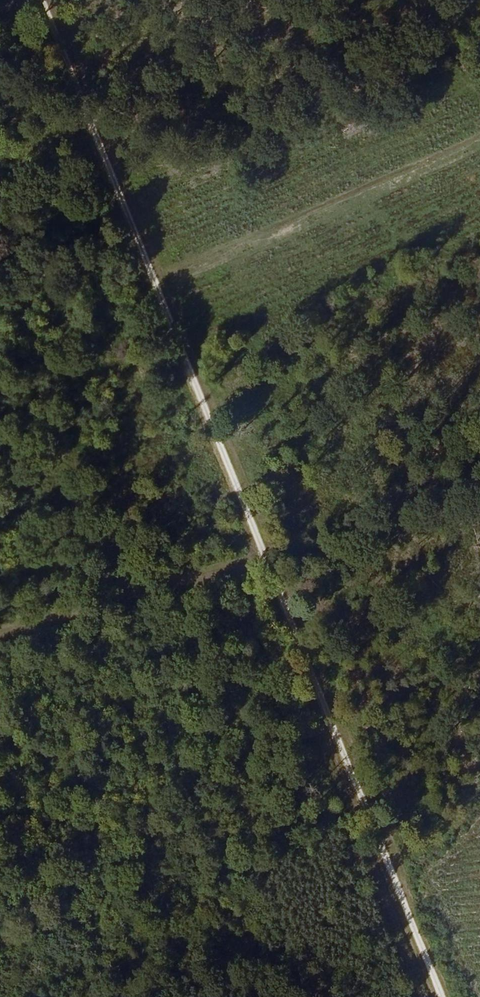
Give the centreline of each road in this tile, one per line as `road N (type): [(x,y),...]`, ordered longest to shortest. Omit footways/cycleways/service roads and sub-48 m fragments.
road 1 (track): [(444,996),(38,0)]
road 2 (track): [(479,140),(154,278)]
road 3 (track): [(272,561),(0,636)]
road 4 (track): [(374,817),(124,913)]

